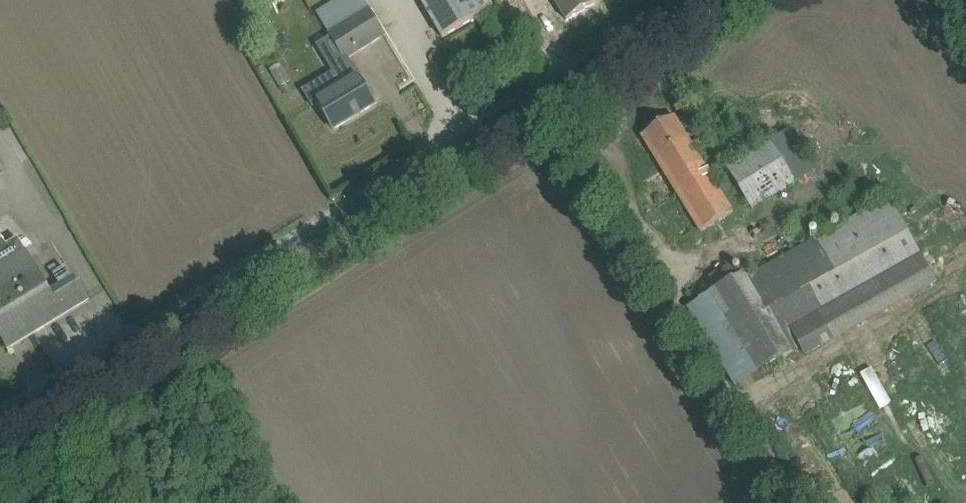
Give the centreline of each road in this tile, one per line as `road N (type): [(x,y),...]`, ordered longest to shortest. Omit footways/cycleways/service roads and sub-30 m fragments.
road 1 (unclassified): [(0,421),(686,0)]

